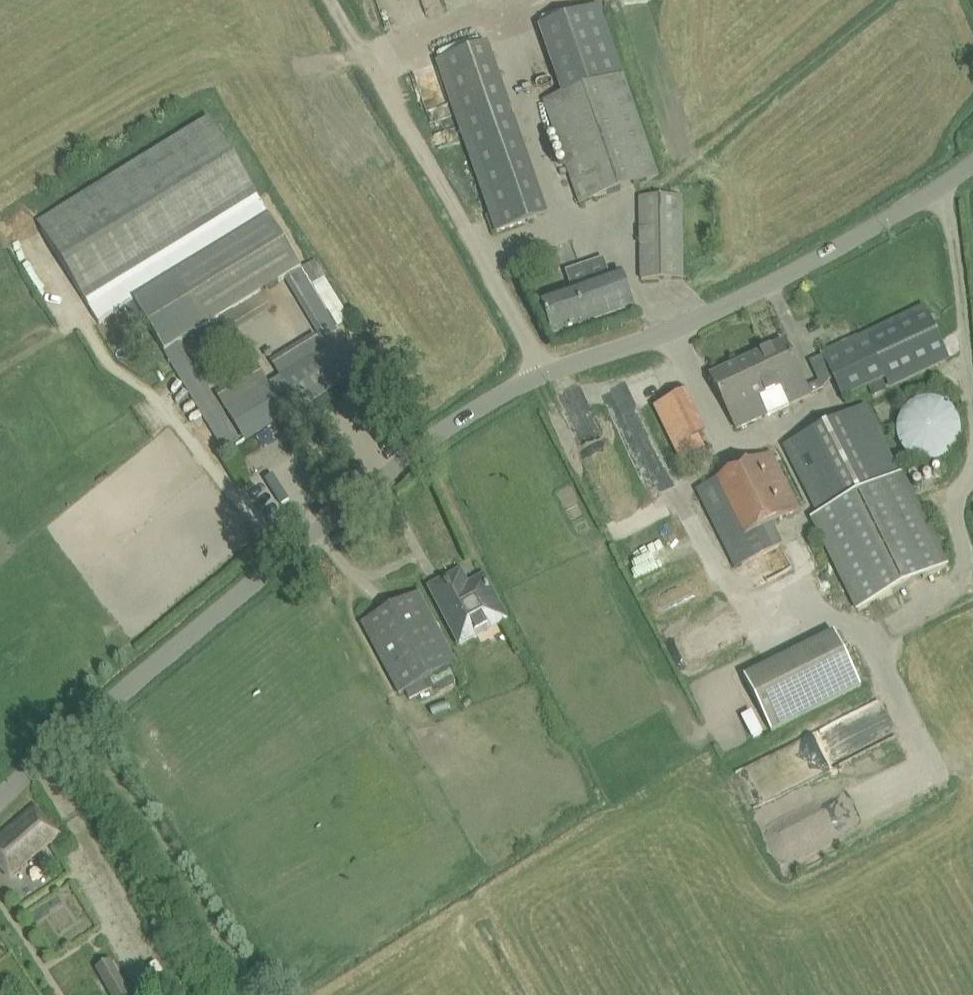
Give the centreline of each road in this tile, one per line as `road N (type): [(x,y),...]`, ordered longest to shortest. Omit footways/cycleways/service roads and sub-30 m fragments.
road 1 (unclassified): [(0,796),(431,441),(541,375)]
road 2 (unclassified): [(541,375),(782,279),(972,164)]
road 3 (unclassified): [(541,375),(404,120)]
road 4 (track): [(404,120),(332,0)]

